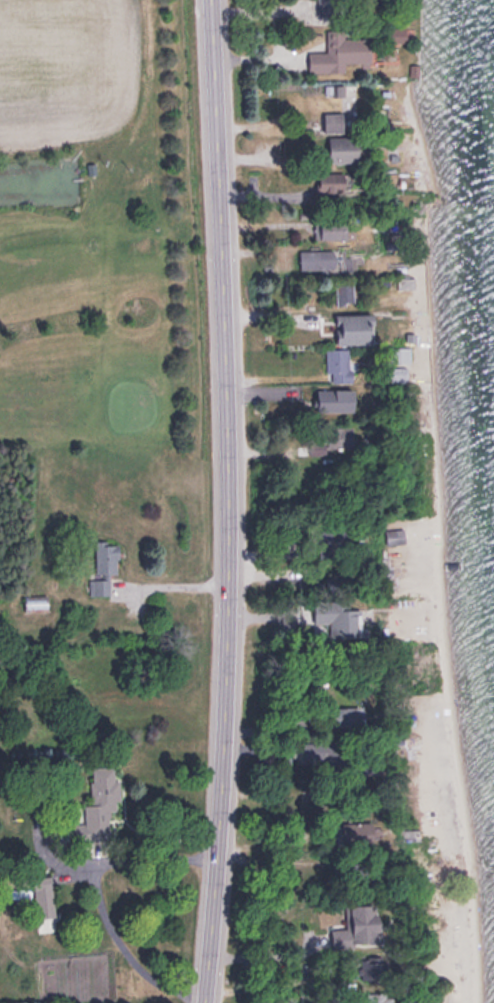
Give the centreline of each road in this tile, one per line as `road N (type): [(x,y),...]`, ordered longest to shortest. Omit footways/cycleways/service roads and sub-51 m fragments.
road 1 (primary): [(207,1002),(229,681),(211,0)]

